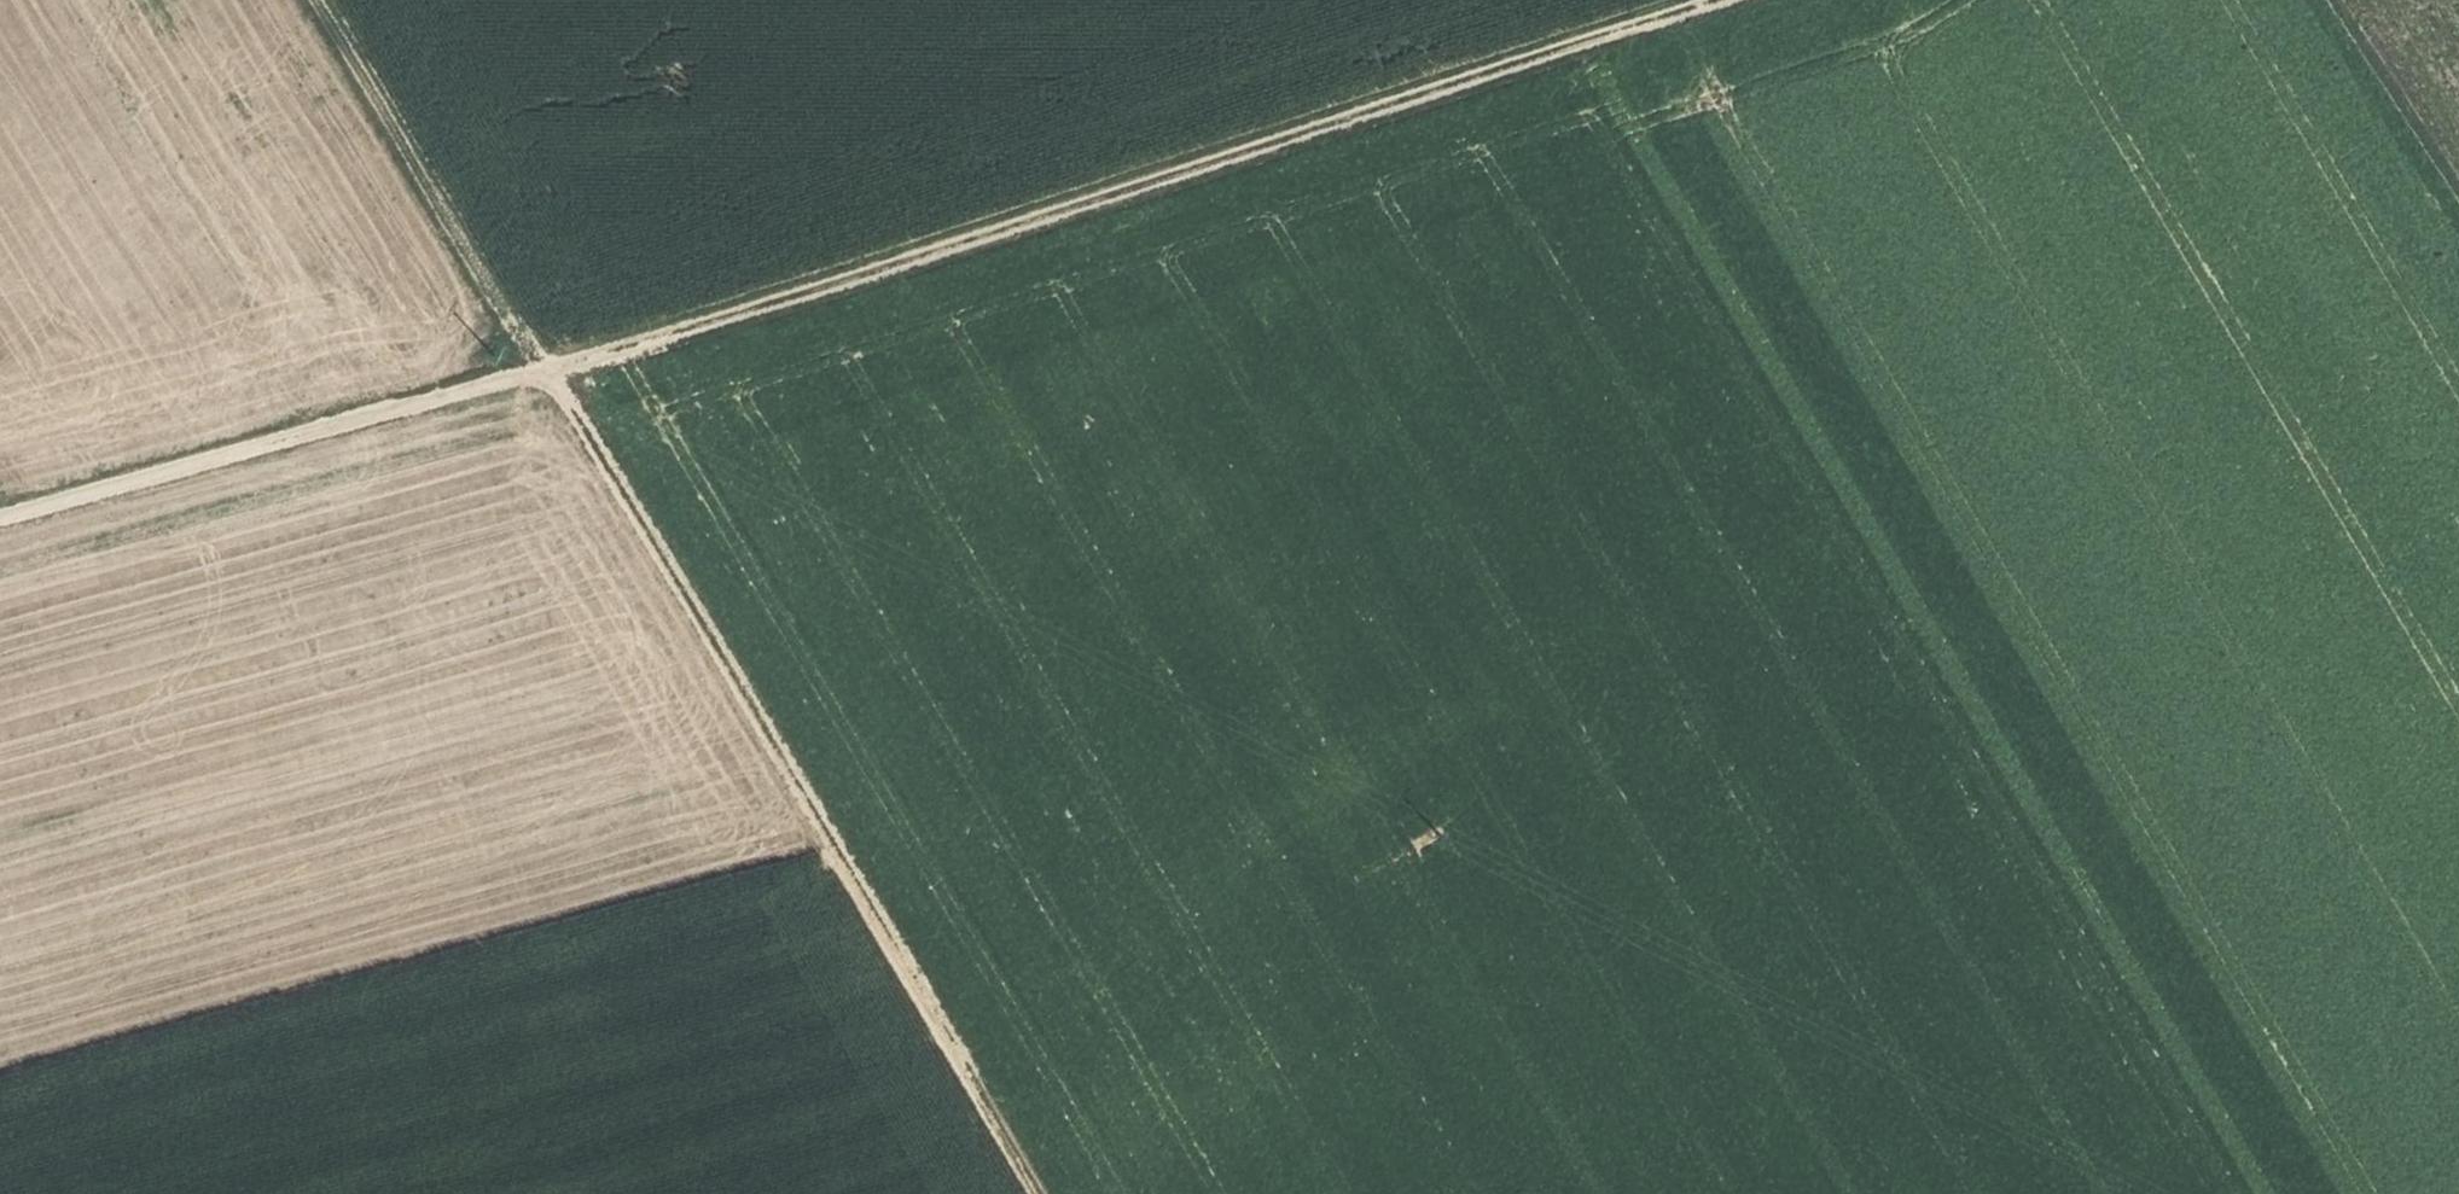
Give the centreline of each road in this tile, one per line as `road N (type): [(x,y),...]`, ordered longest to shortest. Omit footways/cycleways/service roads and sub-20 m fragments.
road 1 (track): [(0,523),(631,351),(1722,0)]
road 2 (track): [(311,0),(499,317),(546,375),(1035,1193)]

